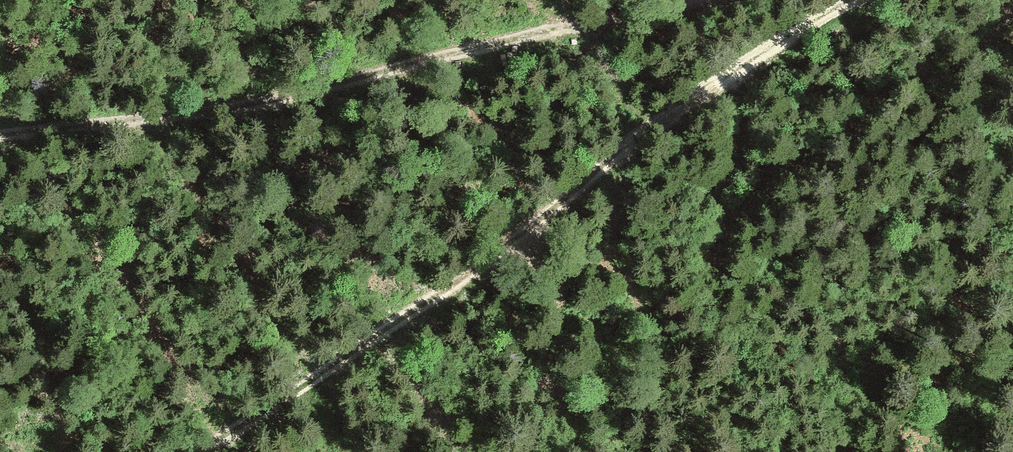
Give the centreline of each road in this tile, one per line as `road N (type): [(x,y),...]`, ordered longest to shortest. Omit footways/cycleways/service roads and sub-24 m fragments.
road 1 (track): [(850,0),(708,94),(435,300),(199,451)]
road 2 (track): [(738,0),(357,91),(199,118),(0,139)]

